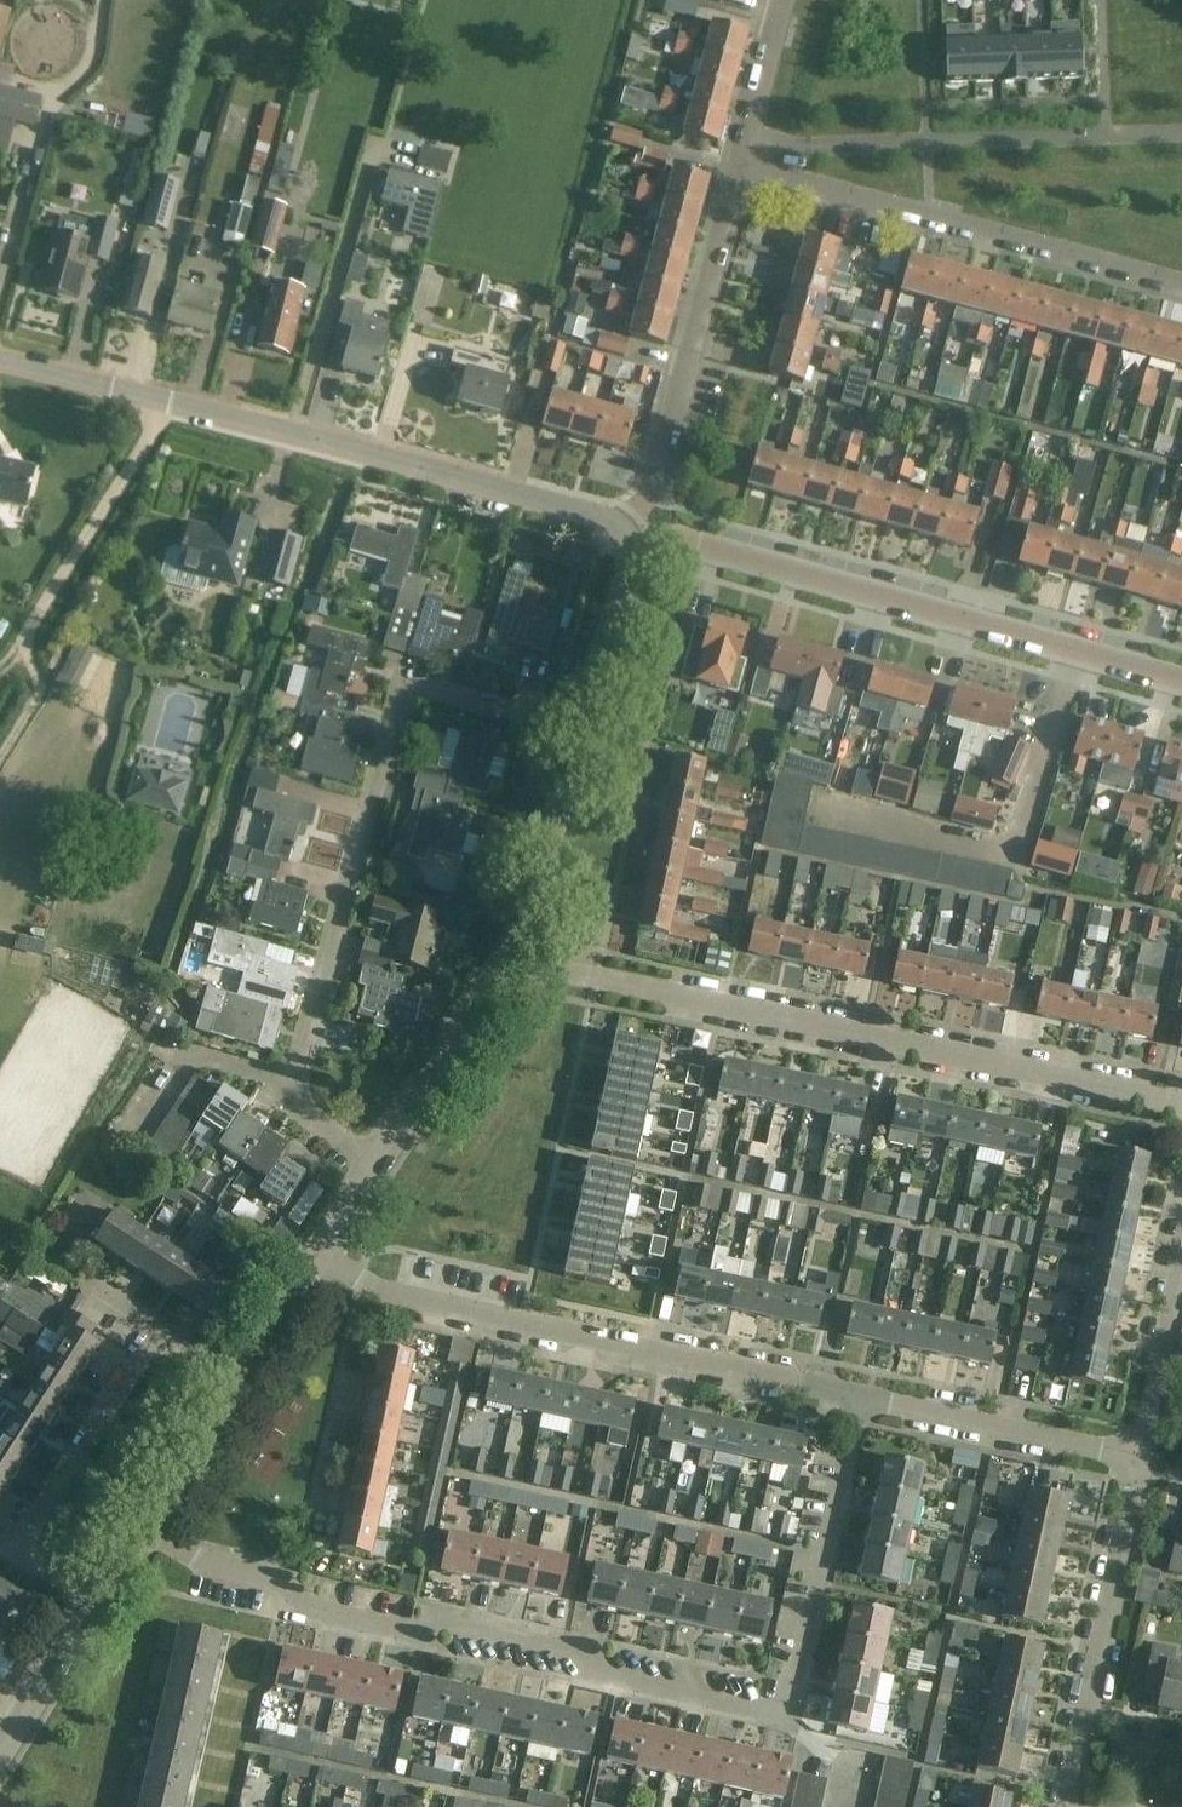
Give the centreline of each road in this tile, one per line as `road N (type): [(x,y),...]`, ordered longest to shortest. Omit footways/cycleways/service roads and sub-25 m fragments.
road 1 (residential): [(121,1544),(261,1575),(299,1608),(422,1636),(442,1624),(573,1653),(593,1673),(786,1715),(857,1399)]
road 2 (residential): [(1181,1107),(505,961)]
road 3 (residential): [(641,527),(0,363)]
road 4 (residential): [(291,1091),(403,698),(429,687),(579,727)]
road 5 (residential): [(857,1399),(371,1291),(301,1263)]
road 6 (residential): [(1181,679),(641,527)]
road 7 (residential): [(1181,285),(734,168)]
road 8 (residential): [(641,527),(734,168)]
road 9 (residential): [(1067,1802),(1139,1460)]
road 10 (residential): [(1139,1460),(857,1399)]
road 11 (residential): [(15,1535),(148,1328)]
road 12 (residential): [(505,961),(579,727)]
road 13 (residential): [(368,1161),(505,961)]
road 14 (residential): [(291,1091),(186,1055),(120,1156)]
road 15 (residential): [(579,727),(641,527)]
road 16 (residential): [(121,1544),(226,1374)]
road 17 (residential): [(1139,1460),(1181,1281)]
road 18 (residential): [(0,1735),(96,1582)]
road 19 (residential): [(734,168),(779,0)]
road 20 (residential): [(226,1374),(301,1263)]
road 21 (residential): [(301,1263),(368,1161)]

